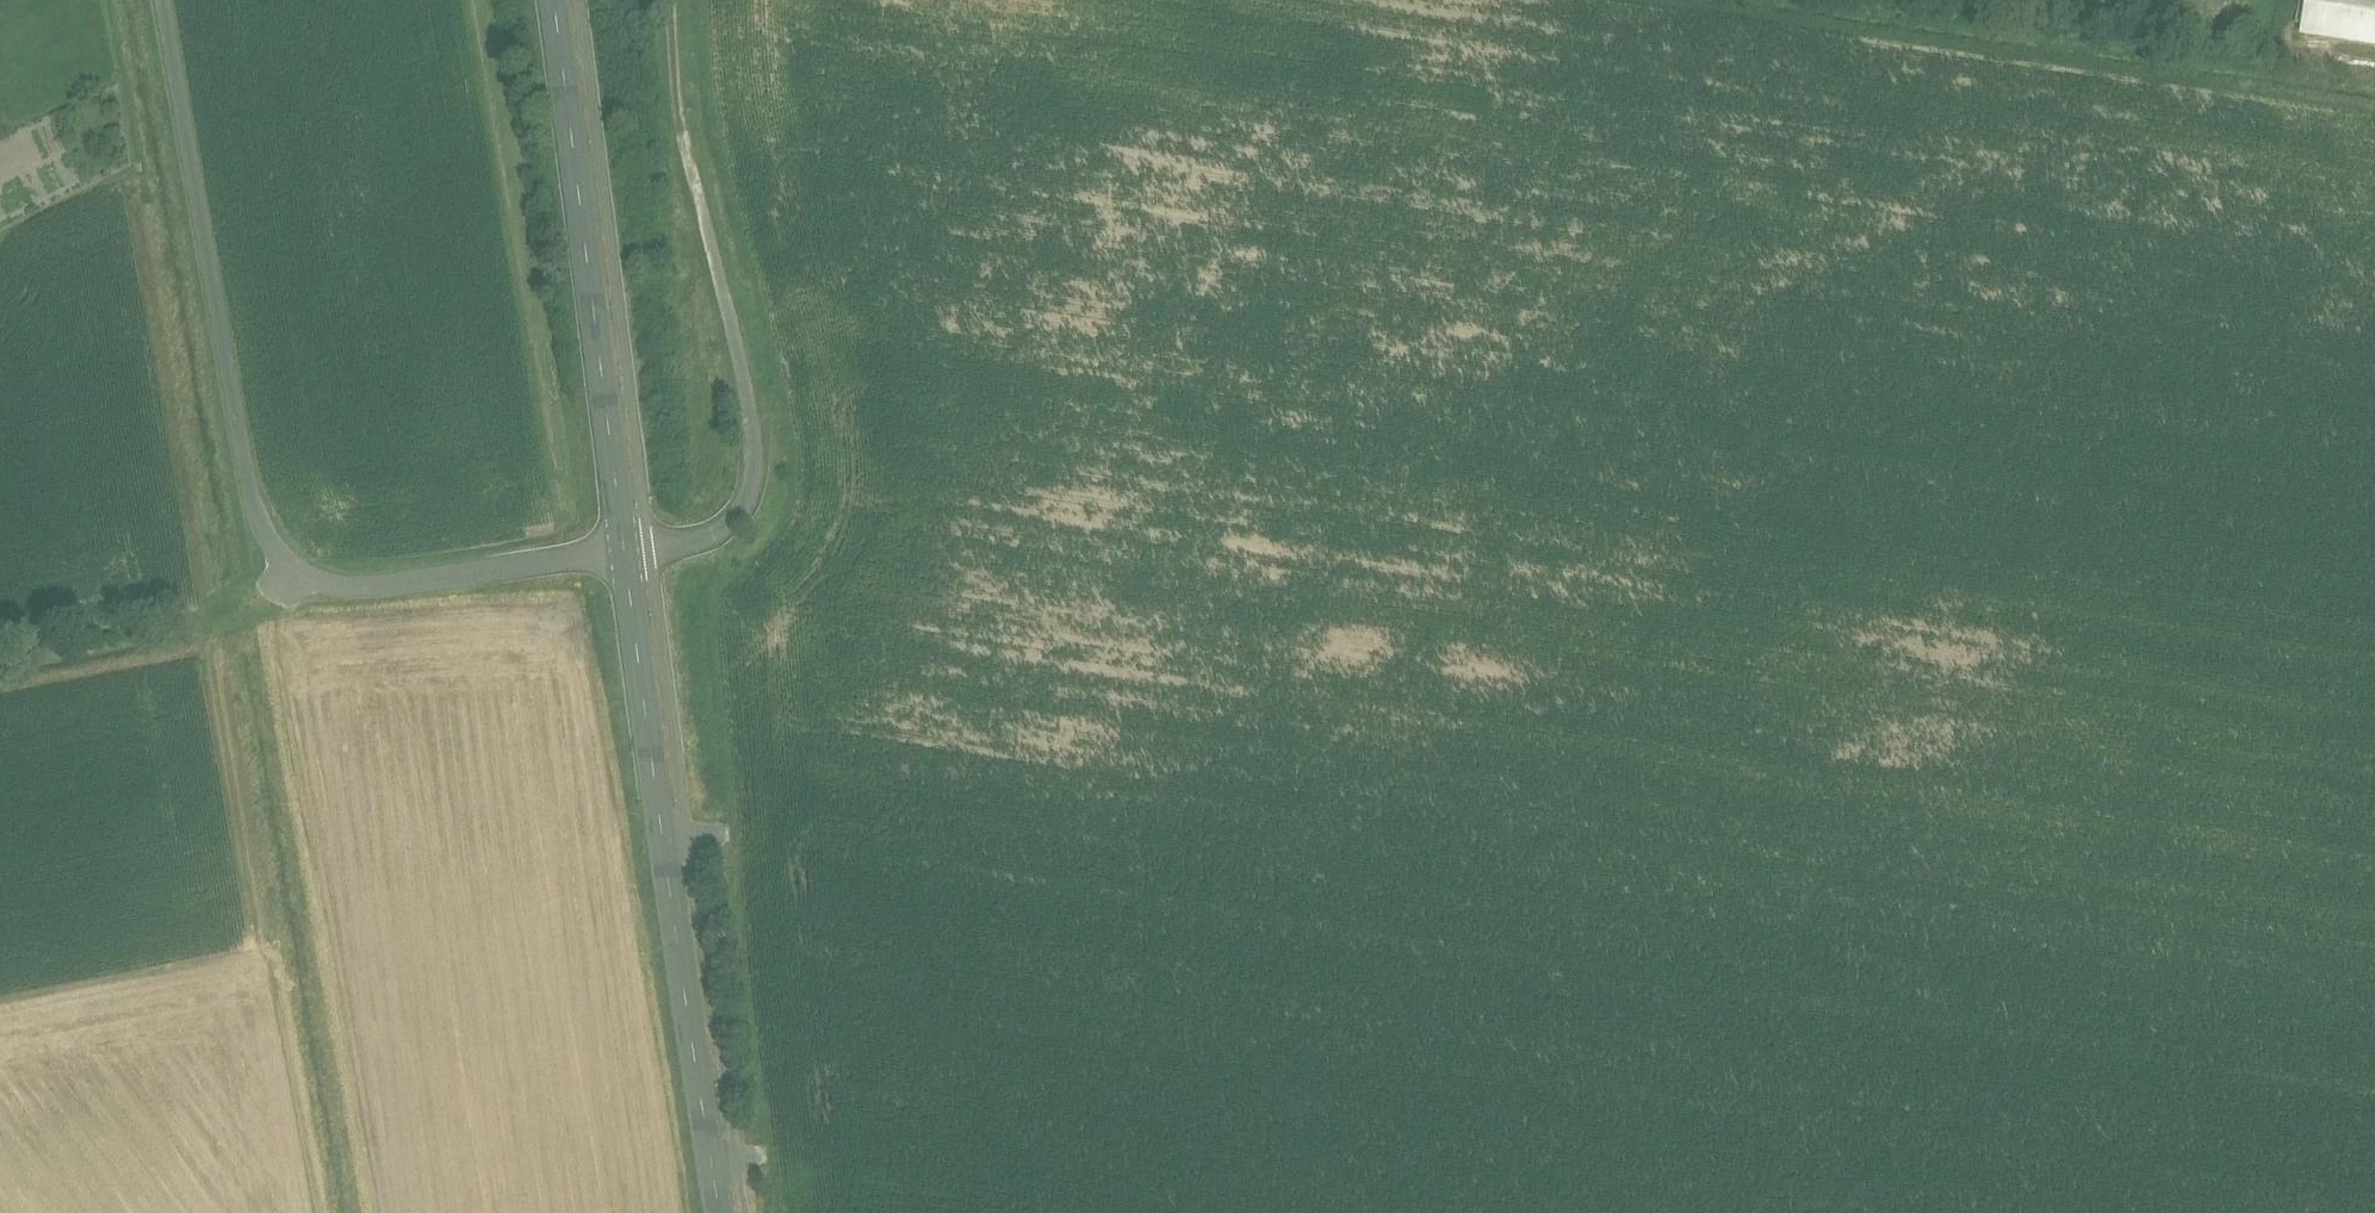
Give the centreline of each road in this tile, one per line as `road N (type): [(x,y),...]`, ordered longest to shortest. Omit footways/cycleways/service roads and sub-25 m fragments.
road 1 (tertiary): [(550,0),(620,561),(724,1212)]
road 2 (track): [(620,561),(709,548),(747,502),(759,463),(742,346),(693,170),(671,0)]

